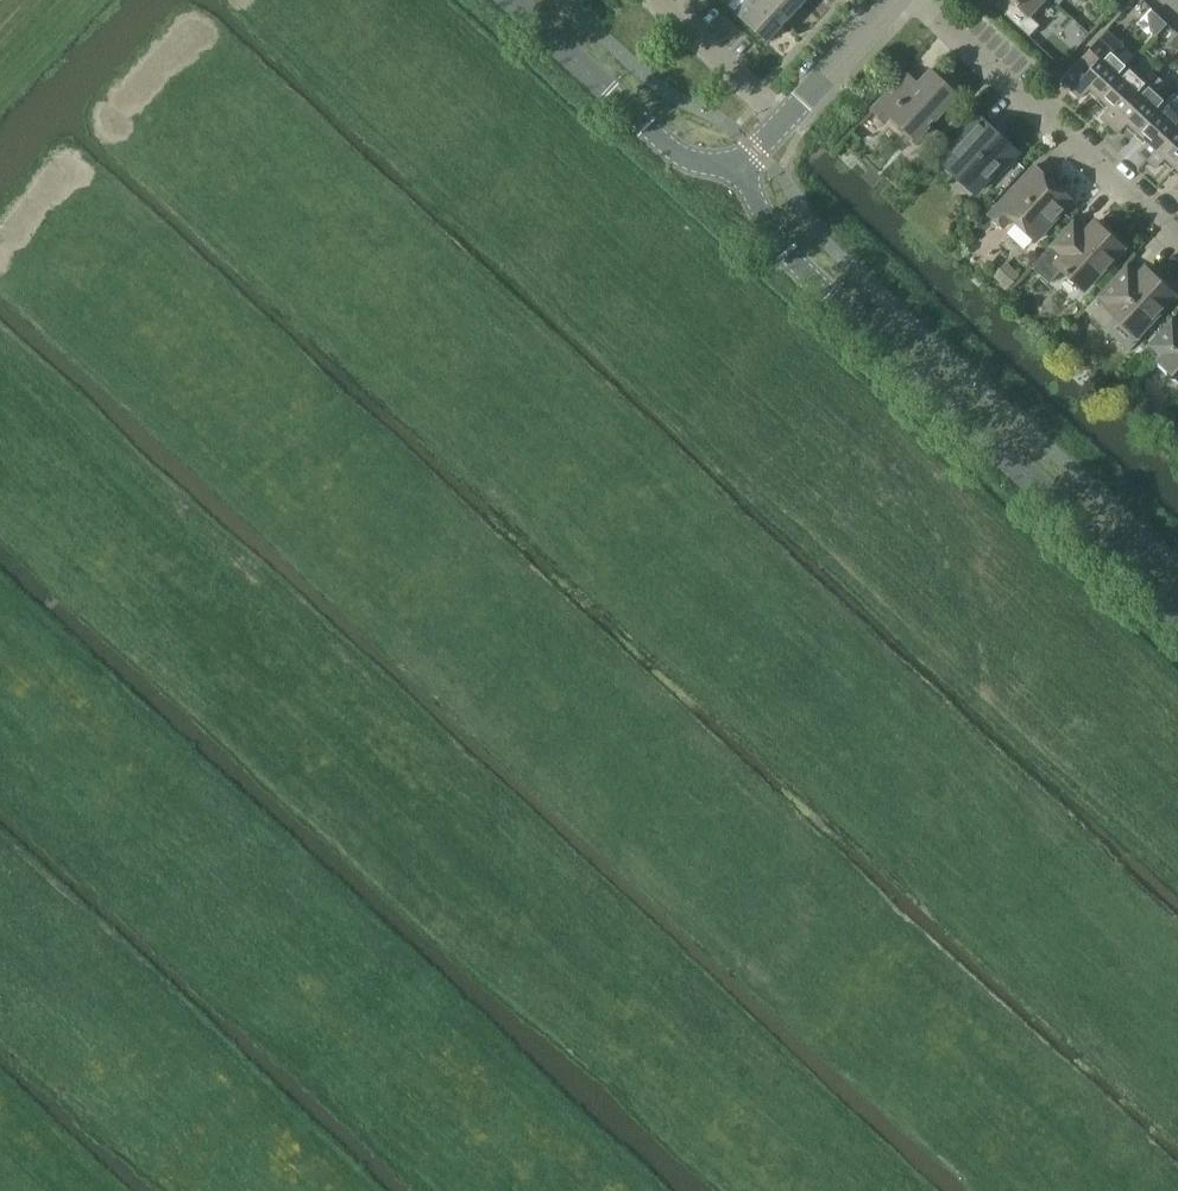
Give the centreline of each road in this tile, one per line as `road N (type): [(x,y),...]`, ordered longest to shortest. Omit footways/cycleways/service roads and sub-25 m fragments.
road 1 (tertiary): [(1177,617),(784,251),(738,171)]
road 2 (residential): [(1177,239),(916,0)]
road 3 (tertiary): [(738,171),(700,166),(672,150),(511,0)]
road 4 (residential): [(784,121),(662,0)]
road 5 (tertiary): [(784,121),(893,0)]

